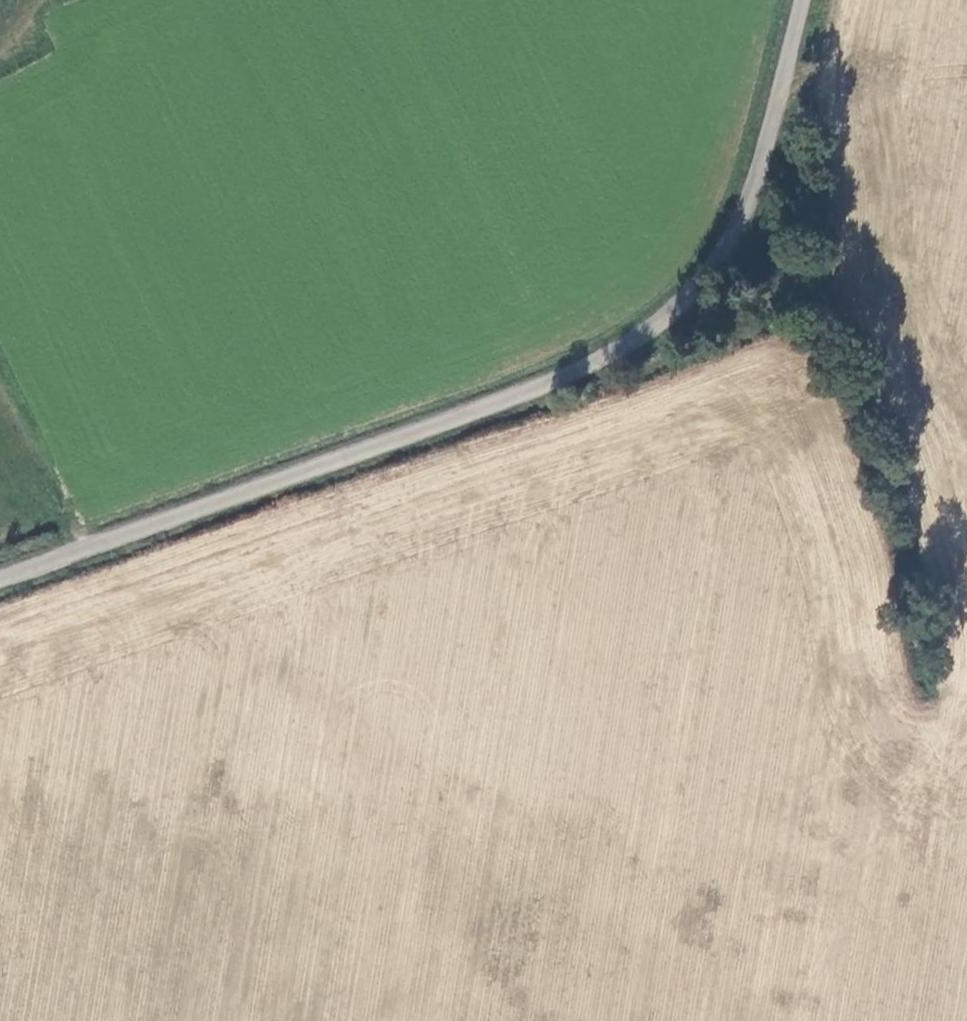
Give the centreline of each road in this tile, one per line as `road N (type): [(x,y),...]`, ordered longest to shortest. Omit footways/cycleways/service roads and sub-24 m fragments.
road 1 (unclassified): [(0,579),(579,369),(651,336),(710,266),(747,201),(804,0)]

